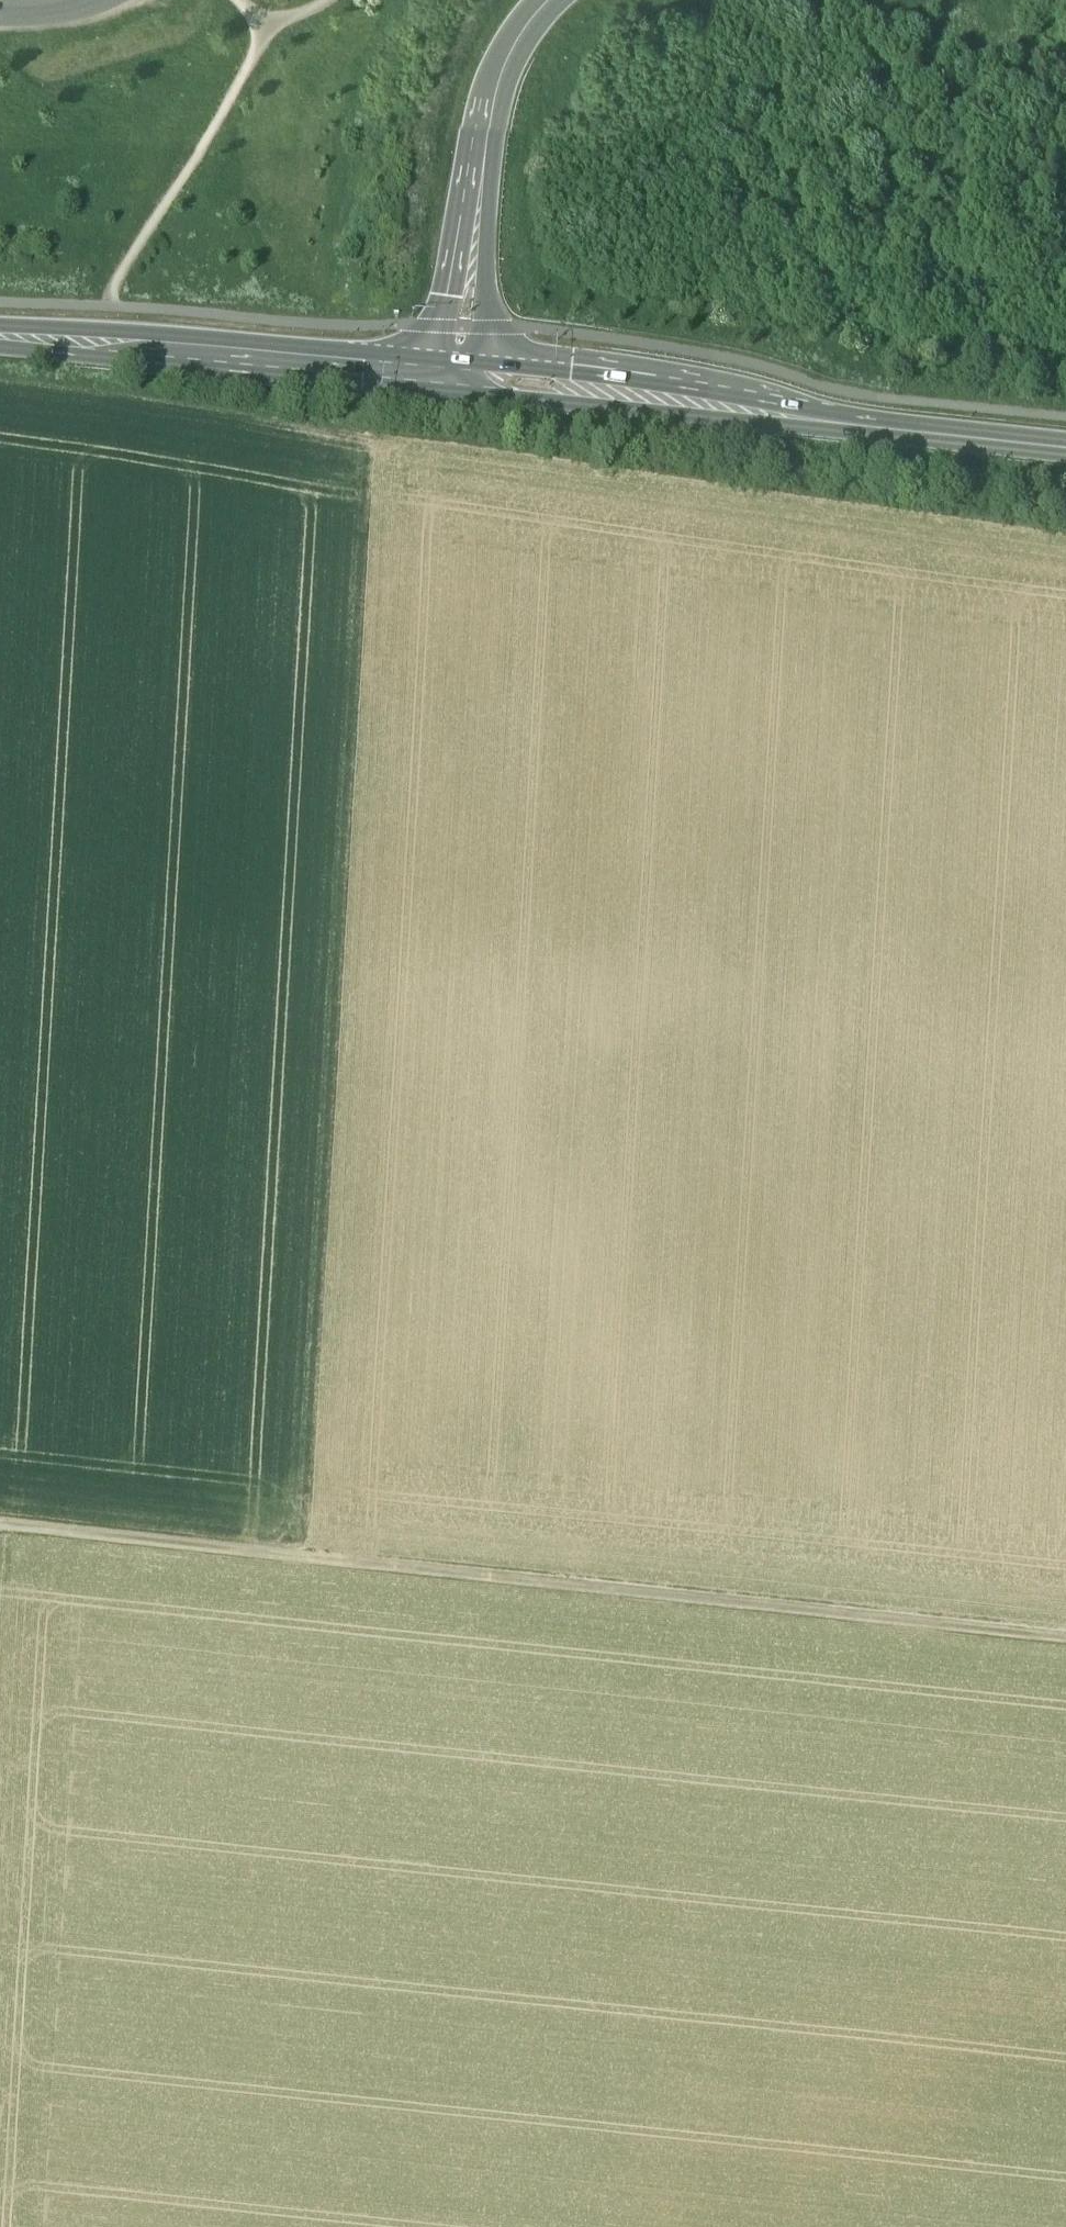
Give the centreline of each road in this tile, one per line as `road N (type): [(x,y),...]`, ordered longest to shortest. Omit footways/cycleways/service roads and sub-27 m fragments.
road 1 (track): [(1065,1652),(0,1534)]
road 2 (secondary): [(1065,460),(441,392)]
road 3 (secondary): [(441,392),(0,342)]
road 4 (primary): [(441,392),(490,84),(521,28),(548,0)]

